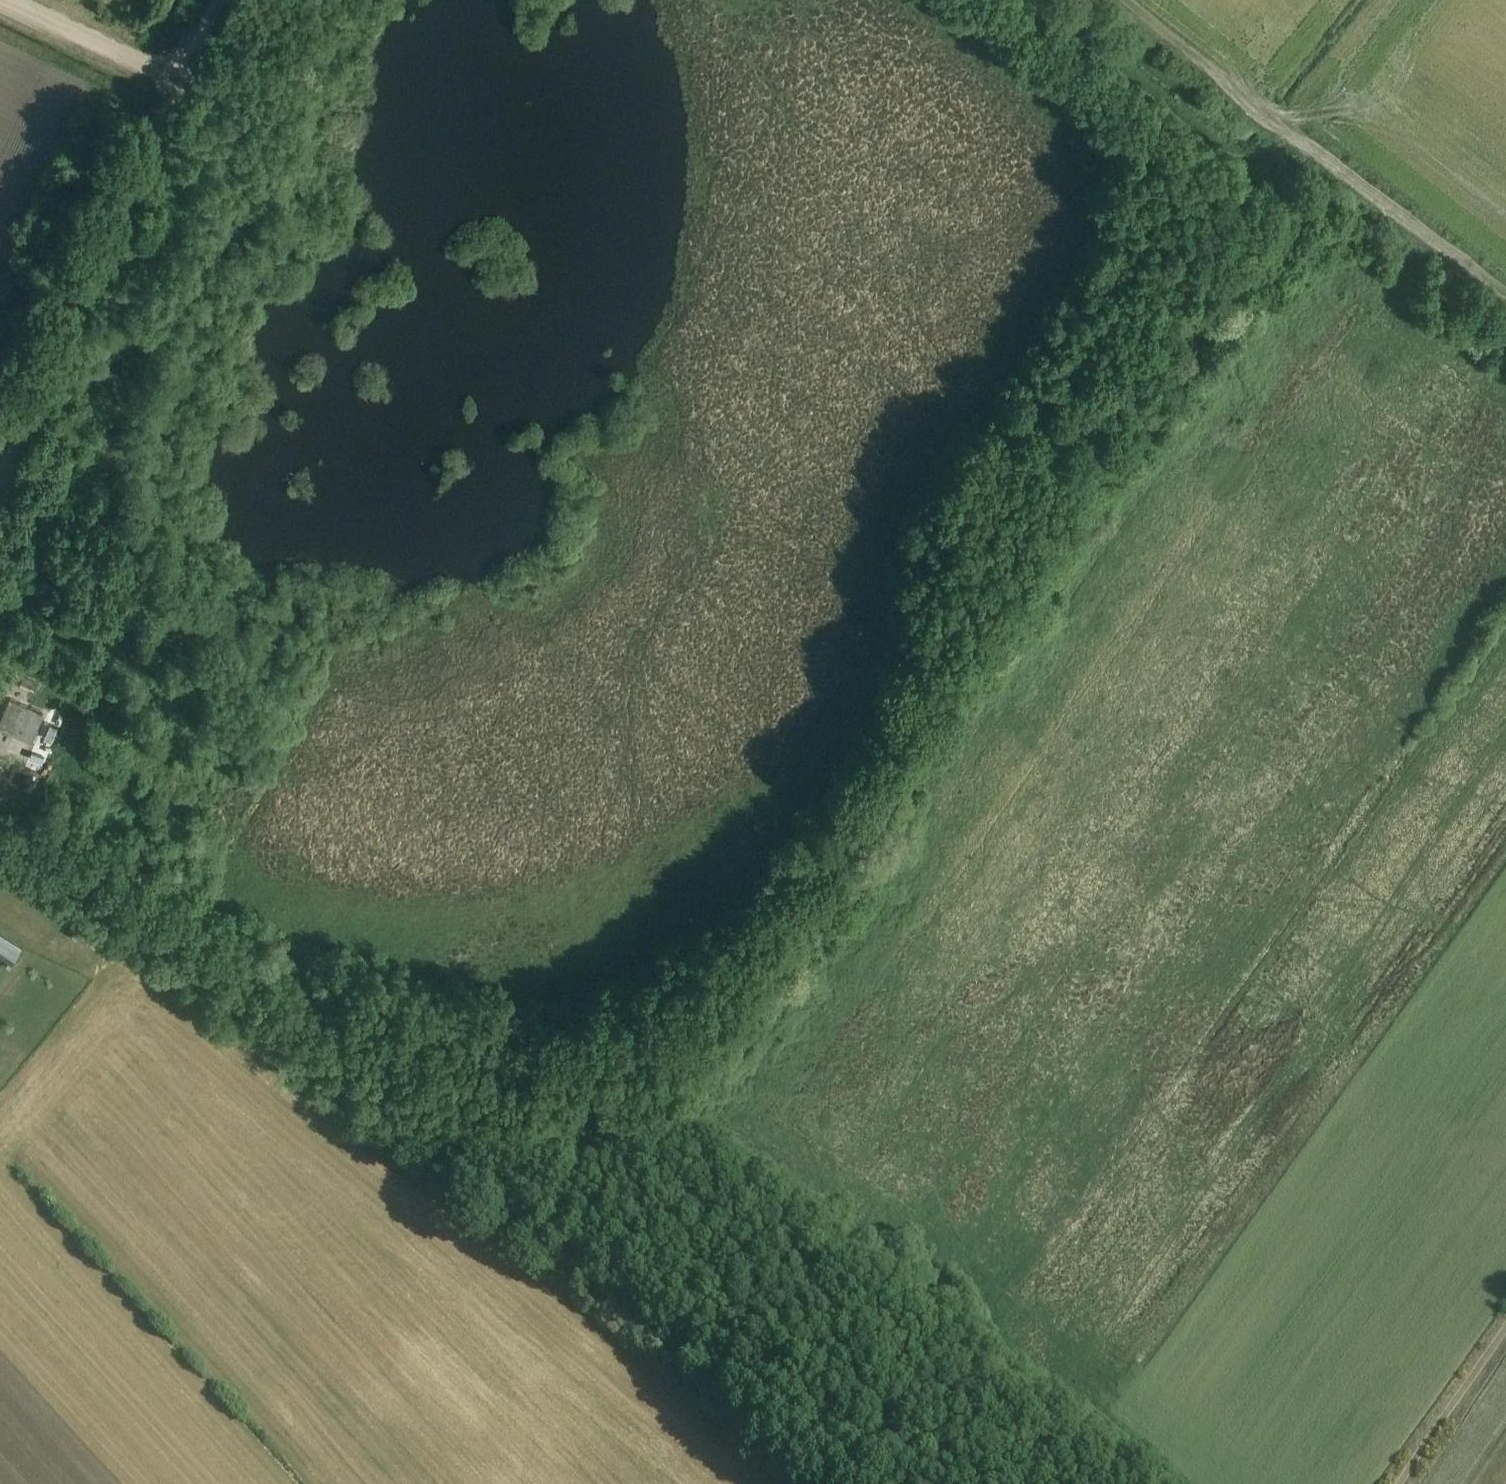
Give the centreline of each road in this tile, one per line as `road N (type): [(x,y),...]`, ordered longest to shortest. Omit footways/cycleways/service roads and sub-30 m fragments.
road 1 (unclassified): [(0,483),(224,0)]
road 2 (track): [(1505,303),(1112,0)]
road 3 (track): [(8,0),(187,84)]
road 4 (track): [(1505,1323),(1394,1483)]

